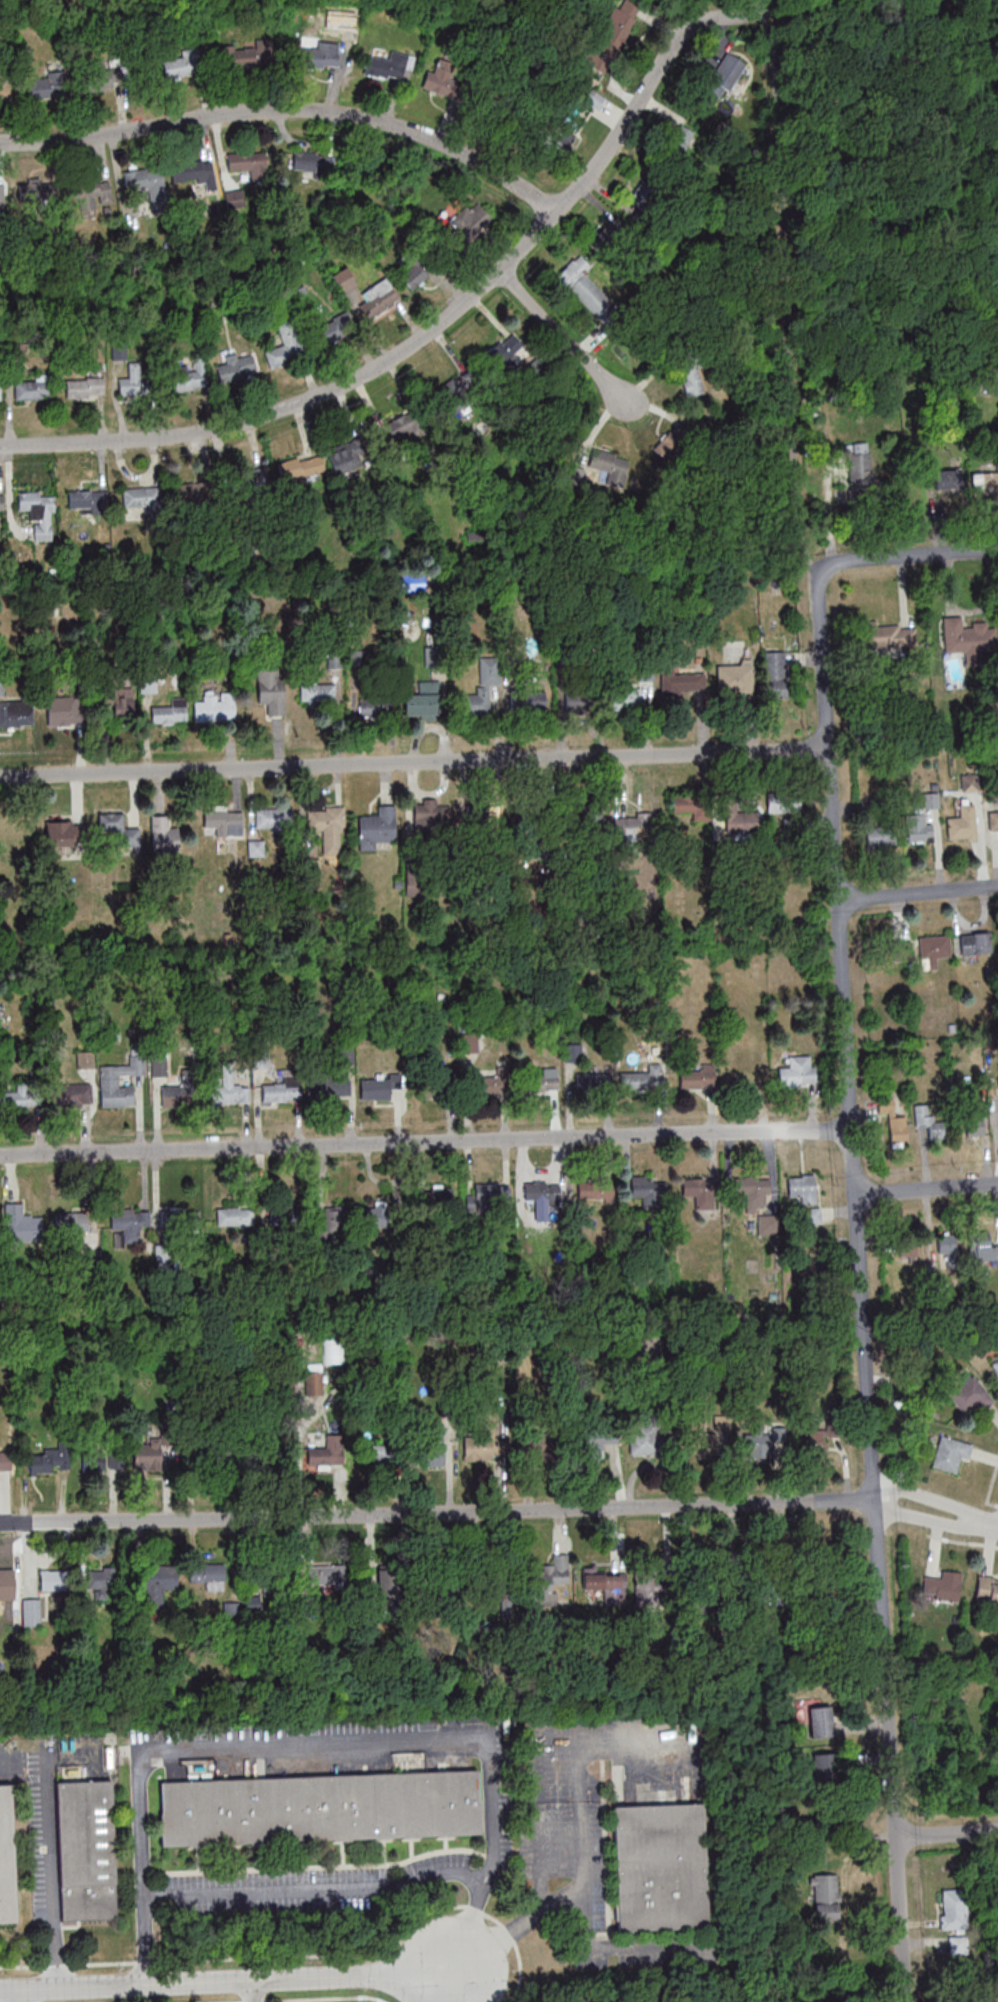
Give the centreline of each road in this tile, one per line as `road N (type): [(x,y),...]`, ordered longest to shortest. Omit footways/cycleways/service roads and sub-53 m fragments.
road 1 (residential): [(906,2001),(846,1133),(821,570)]
road 2 (residential): [(761,10),(709,19),(683,35),(585,181),(516,256),(432,335),(334,393),(234,426),(131,441),(0,446)]
road 3 (residential): [(871,1497),(0,1523)]
road 4 (residential): [(846,1129),(0,1153)]
road 5 (residential): [(826,746),(0,776)]
road 6 (residential): [(559,210),(440,141),(366,117),(283,107),(106,135),(0,142)]
road 7 (residential): [(0,1991),(462,1974)]
road 8 (residential): [(997,549),(834,560),(821,570)]
road 9 (residential): [(622,401),(499,272)]
road 10 (residential): [(997,884),(839,899)]
road 11 (residential): [(997,1181),(854,1194)]
road 12 (residential): [(871,1484),(968,1511),(997,1529)]
road 13 (residential): [(872,1509),(997,1530)]

